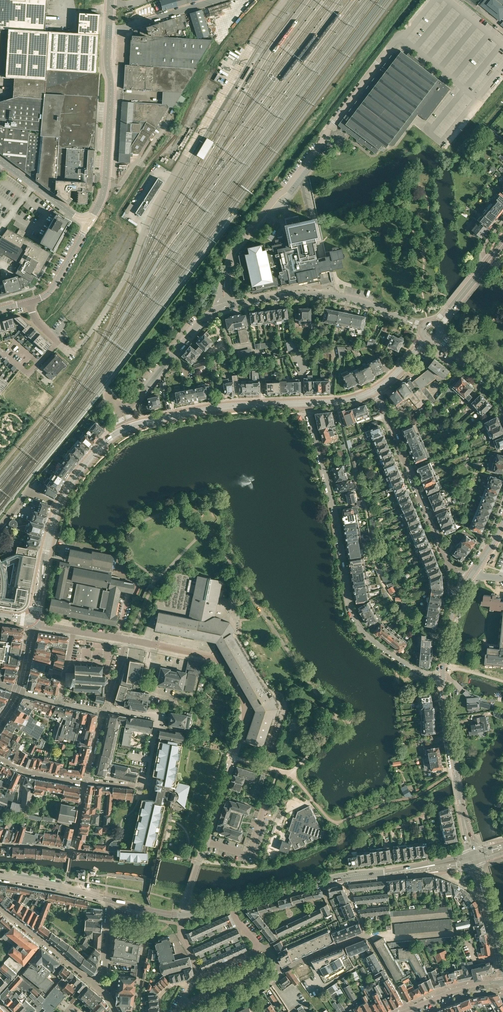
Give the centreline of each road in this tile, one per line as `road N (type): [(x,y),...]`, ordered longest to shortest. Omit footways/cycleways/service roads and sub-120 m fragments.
road 1 (residential): [(307,404),(350,613),(387,650),(444,677)]
road 2 (residential): [(226,306),(234,250),(403,37)]
road 3 (tertiary): [(129,427),(97,451),(65,492),(31,617)]
road 4 (residential): [(470,576),(449,566),(376,390)]
road 5 (residential): [(422,327),(331,295),(226,306)]
road 6 (unclassified): [(85,219),(105,183),(109,32)]
road 7 (tertiary): [(129,427),(219,408),(307,404)]
road 8 (track): [(0,468),(86,355),(94,327)]
road 9 (residential): [(184,914),(234,756)]
road 10 (residential): [(226,306),(200,322),(122,414)]
road 11 (tertiary): [(464,822),(444,677)]
road 12 (residential): [(146,784),(159,717),(106,708)]

